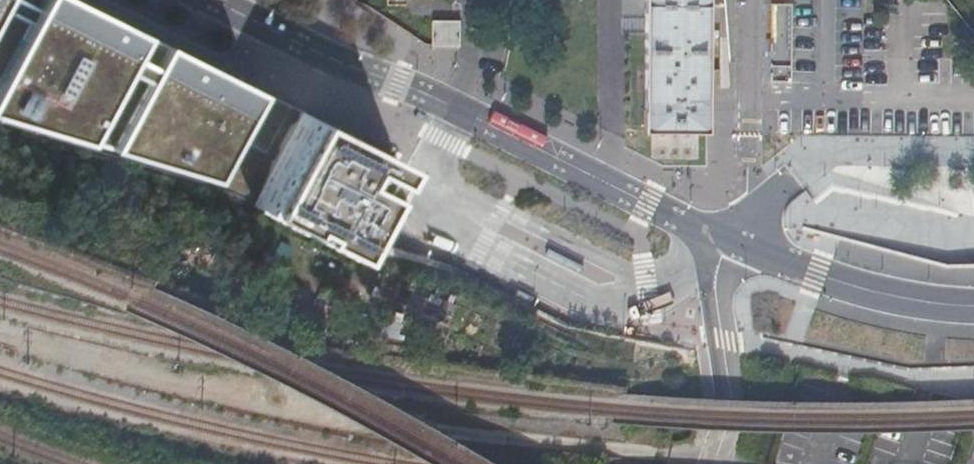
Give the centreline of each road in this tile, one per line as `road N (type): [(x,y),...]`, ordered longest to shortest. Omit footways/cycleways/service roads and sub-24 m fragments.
road 1 (residential): [(730,238),(222,0)]

